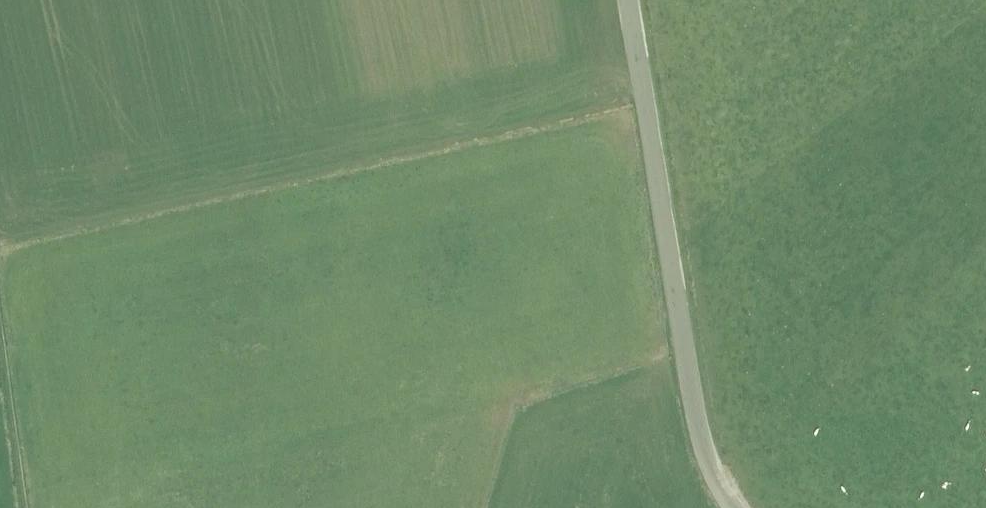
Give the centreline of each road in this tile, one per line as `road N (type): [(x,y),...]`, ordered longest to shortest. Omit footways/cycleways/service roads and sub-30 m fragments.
road 1 (unclassified): [(730,507),(699,446),(622,0)]

